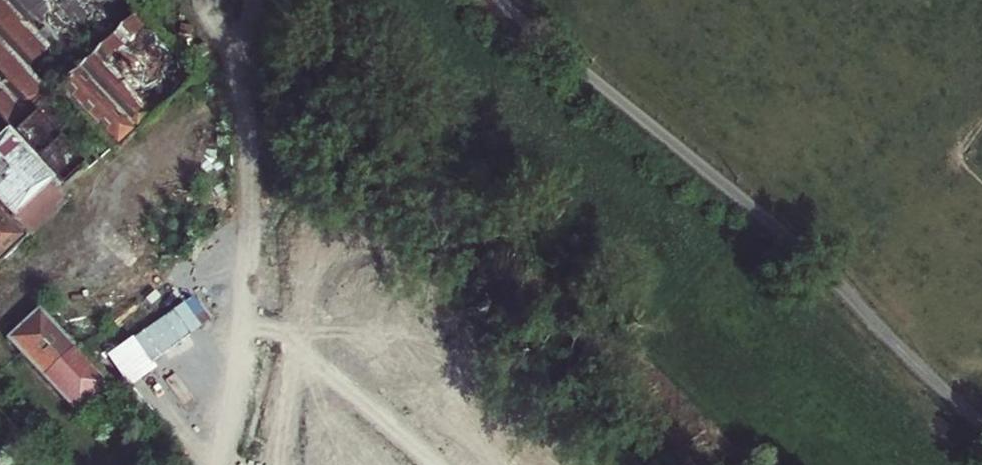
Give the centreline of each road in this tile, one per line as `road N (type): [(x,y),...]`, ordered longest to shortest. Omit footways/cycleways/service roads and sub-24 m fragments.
road 1 (track): [(215,464),(239,377),(251,184),(214,0)]

